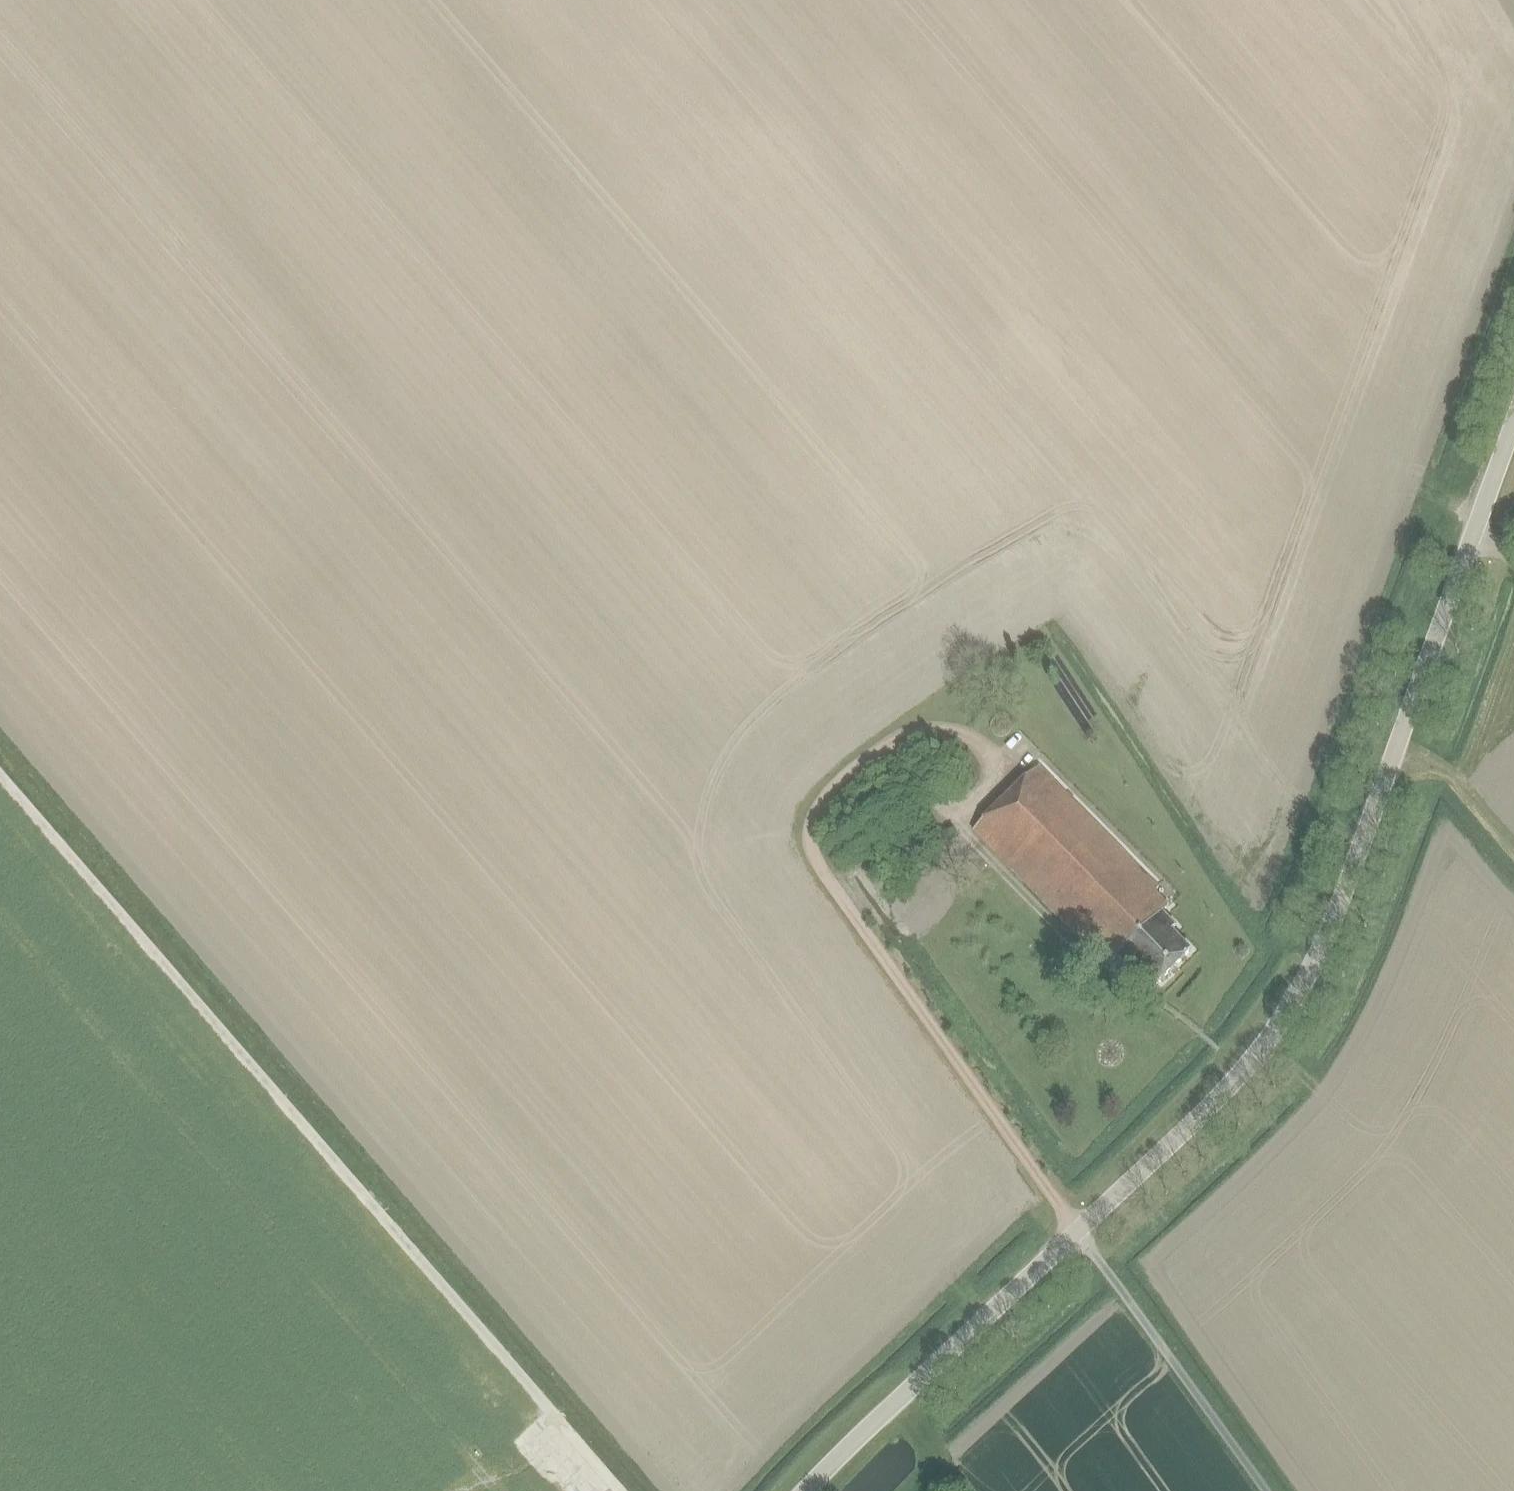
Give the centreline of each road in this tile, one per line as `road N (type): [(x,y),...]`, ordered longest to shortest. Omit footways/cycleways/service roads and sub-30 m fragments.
road 1 (tertiary): [(1073,1234),(1220,1096),(1300,994),(1326,943),(1513,428)]
road 2 (track): [(0,784),(609,1490)]
road 3 (tertiary): [(809,1490),(1073,1234)]
road 4 (residential): [(1256,1490),(1073,1234)]

